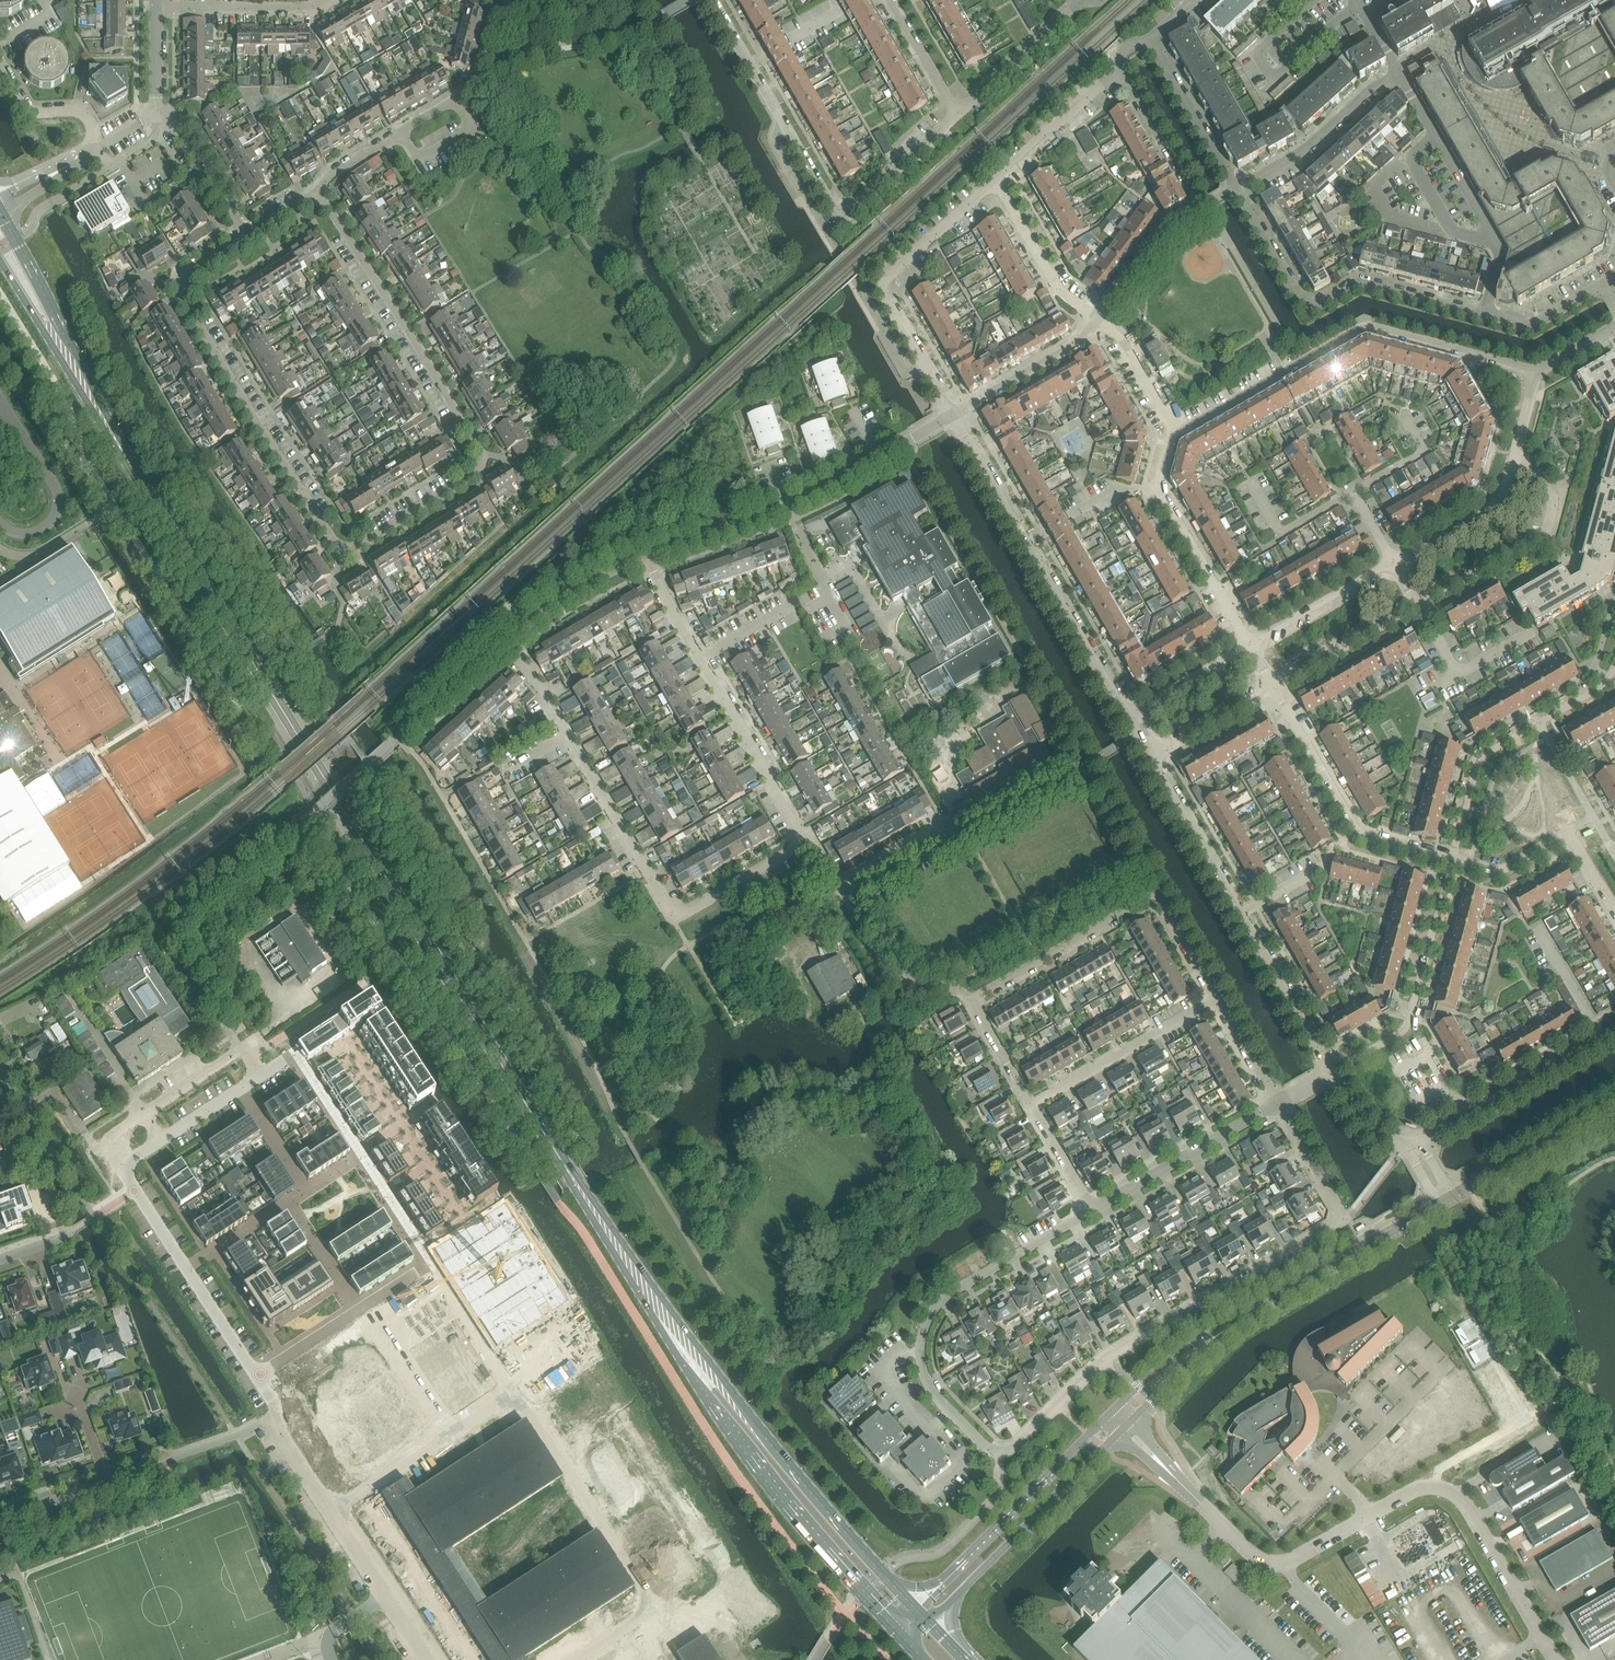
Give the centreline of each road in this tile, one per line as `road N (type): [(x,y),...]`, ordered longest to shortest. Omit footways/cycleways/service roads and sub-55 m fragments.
road 1 (secondary): [(591,1207),(76,373)]
road 2 (residential): [(1092,1212),(946,1297),(925,1330),(920,1352),(931,1388),(994,1449),(1014,1448),(1103,1362),(1340,1225),(1278,1102)]
road 3 (residential): [(805,840),(672,918),(541,687),(505,640),(572,592),(647,556)]
road 4 (unclassified): [(1555,1659),(1466,1505),(1447,1491),(1413,1491),(1275,1566),(1257,1559),(1125,1428)]
road 5 (secondary): [(591,1207),(700,1389),(895,1630)]
road 6 (secondary): [(915,1608),(771,1441),(591,1207)]
road 7 (residential): [(1614,912),(1568,831),(1494,870),(1357,833),(1275,688)]
road 8 (residential): [(343,548),(474,475),(483,456),(318,199)]
road 9 (residential): [(1219,997),(1155,898),(1039,960),(976,1003),(1032,1106)]
road 10 (residential): [(343,548),(180,293),(185,273),(245,236)]
road 11 (residential): [(1175,429),(1360,328),(1535,376)]
road 12 (residential): [(1331,1076),(1155,755)]
road 13 (residential): [(1128,712),(952,416)]
road 14 (residential): [(426,1659),(269,1416),(275,1404),(257,1375)]
road 15 (residential): [(647,556),(786,506),(952,416)]
road 16 (residential): [(805,840),(647,556)]
road 17 (residential): [(1485,315),(1360,280),(1320,302),(1306,301),(1235,189)]
road 18 (residential): [(1096,319),(1167,230),(1197,208),(1119,69)]
road 19 (residential): [(952,416),(883,286),(996,181)]
road 20 (tertiary): [(1198,1348),(1445,1202)]
road 21 (tertiary): [(931,1625),(1125,1428)]
road 22 (tertiary): [(1111,1414),(915,1608)]
road 23 (residential): [(1485,315),(1503,252),(1399,73)]
road 24 (track): [(1503,1659),(1446,1579),(1421,1558),(1408,1560),(1399,1581),(1446,1659)]
road 25 (residential): [(517,1393),(657,1605)]
road 26 (residential): [(257,1375),(120,1165)]
road 27 (residential): [(431,1263),(294,1056)]
road 28 (residential): [(1419,605),(1547,531),(1552,495),(1518,444)]
road 29 (residential): [(1250,644),(1160,487),(1175,429)]
road 30 (residential): [(1415,1146),(1614,1030)]
road 31 (residential): [(1032,1106),(1219,997)]
road 32 (residential): [(1278,1102),(1092,1212)]
road 33 (residential): [(318,199),(331,175),(490,76)]
road 34 (residential): [(120,1165),(113,1133),(261,1034)]
road 35 (residential): [(257,1375),(431,1263)]
road 36 (residential): [(120,1165),(294,1056)]
road 37 (residential): [(1235,189),(1300,152),(1399,73)]
road 38 (tertiary): [(1445,1202),(1614,1104)]
road 39 (residential): [(850,211),(834,206),(749,62)]
road 40 (residential): [(517,1393),(364,1492)]
road 41 (residential): [(805,840),(837,886),(945,824)]
road 42 (residential): [(1518,444),(1497,499),(1393,560)]
road 43 (secondary): [(76,373),(0,214)]
road 44 (residential): [(952,416),(1079,342),(1096,319)]
road 45 (residential): [(1096,319),(1060,290),(996,181)]
road 46 (residential): [(957,115),(1081,0)]
road 47 (residential): [(156,7),(323,0)]
road 48 (residential): [(996,181),(1119,69)]
road 49 (residential): [(1275,688),(1419,605)]
road 50 (residential): [(1235,189),(1154,44)]
road 51 (residential): [(1393,560),(1250,644)]
road 52 (residential): [(431,1263),(517,1393)]
road 53 (residential): [(245,236),(182,133),(156,118)]
road 54 (unclassified): [(93,151),(82,112),(28,106),(0,62)]
road 55 (residential): [(850,211),(957,115)]
road 56 (residential): [(1485,315),(1531,325),(1614,280)]
road 57 (residential): [(1250,644),(1128,712)]
road 58 (residential): [(1155,755),(1275,688)]
road 59 (residential): [(1175,429),(1120,337),(1096,319)]
road 60 (secondary): [(0,261),(76,373)]
road 61 (residential): [(957,115),(891,0)]
road 62 (residential): [(749,62),(857,0)]
road 63 (residential): [(1032,1106),(1092,1212)]
road 64 (residential): [(1278,1102),(1219,997)]

